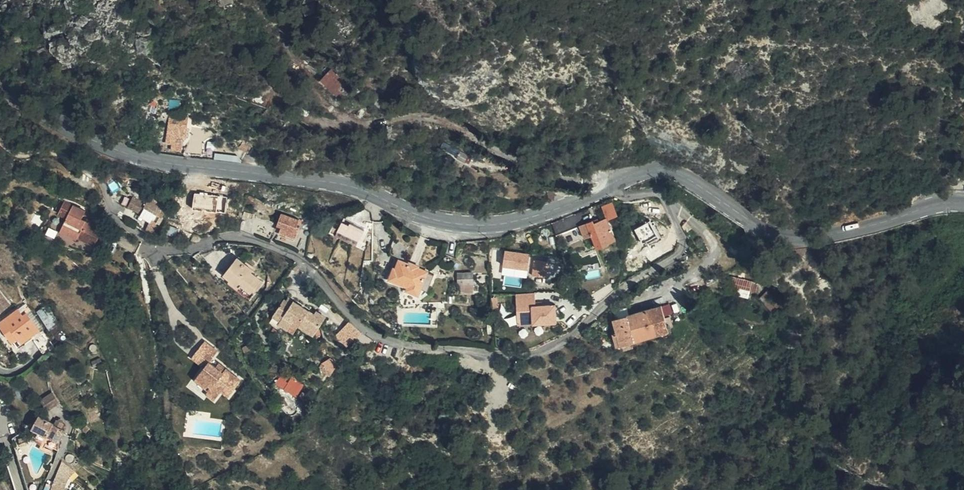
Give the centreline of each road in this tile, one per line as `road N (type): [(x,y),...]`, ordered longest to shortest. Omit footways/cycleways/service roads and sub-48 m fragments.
road 1 (tertiary): [(963,202),(788,238),(682,172),(660,167),(574,204),(473,228),(423,218),(356,188),(126,156),(71,132),(0,73)]

